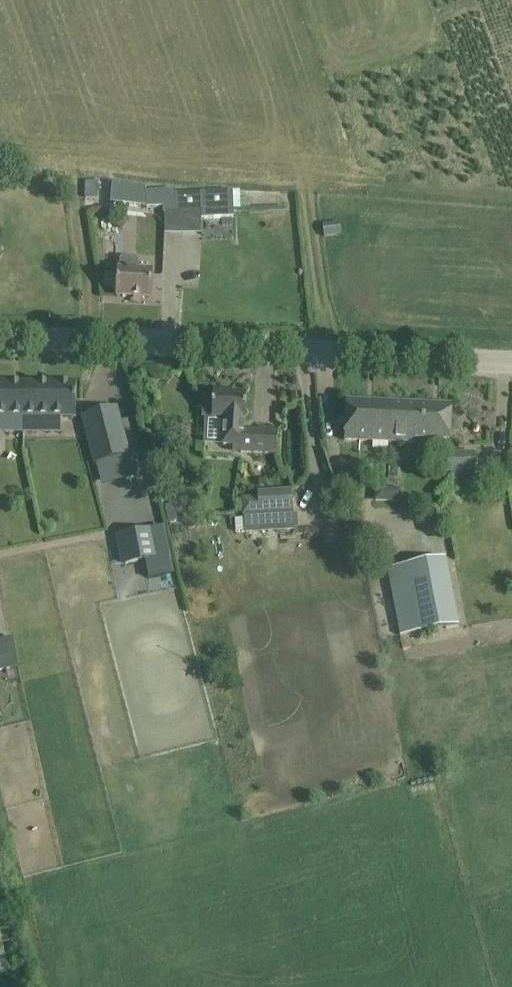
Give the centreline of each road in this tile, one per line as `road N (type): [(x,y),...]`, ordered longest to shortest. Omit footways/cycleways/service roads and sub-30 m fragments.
road 1 (tertiary): [(0,335),(511,366)]

